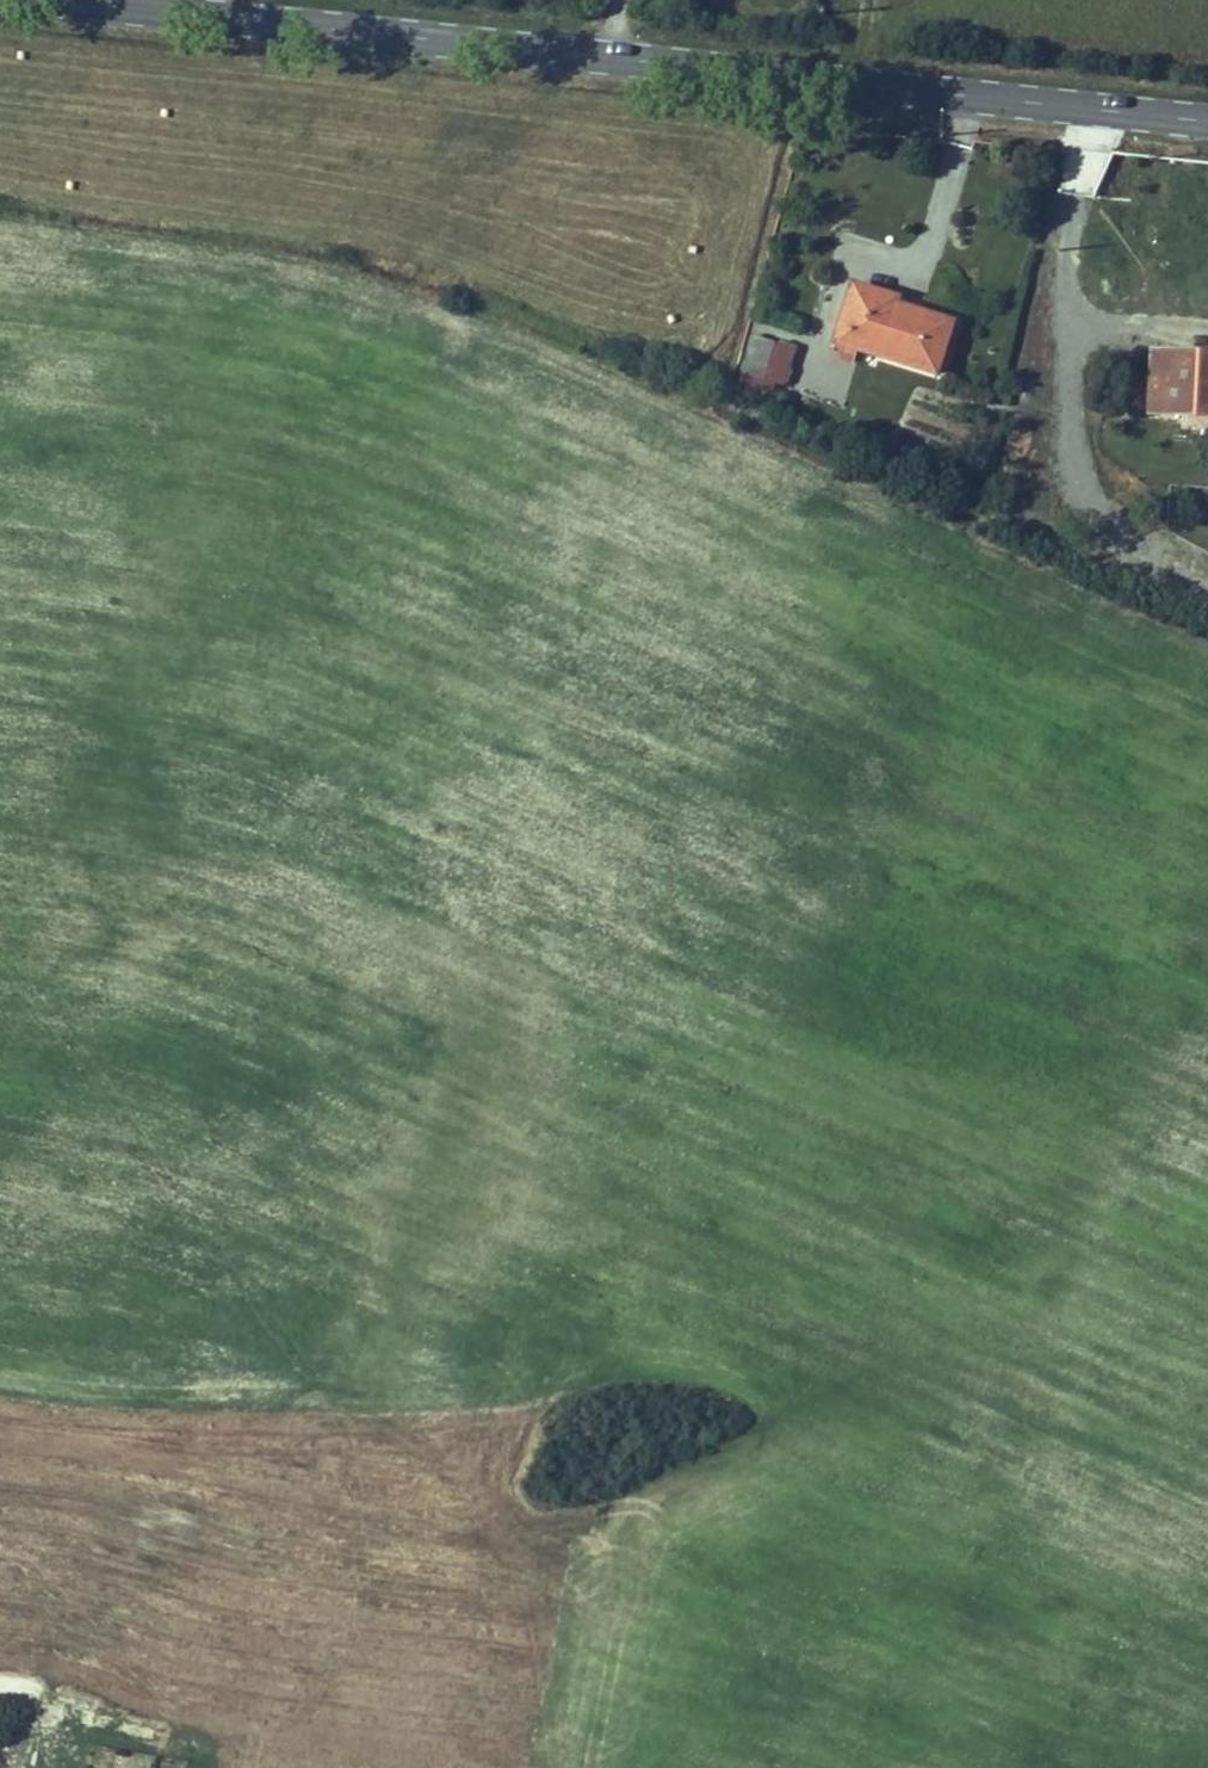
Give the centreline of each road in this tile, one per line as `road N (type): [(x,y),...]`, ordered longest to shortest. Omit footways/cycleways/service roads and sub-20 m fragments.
road 1 (secondary): [(1207,113),(141,0)]

